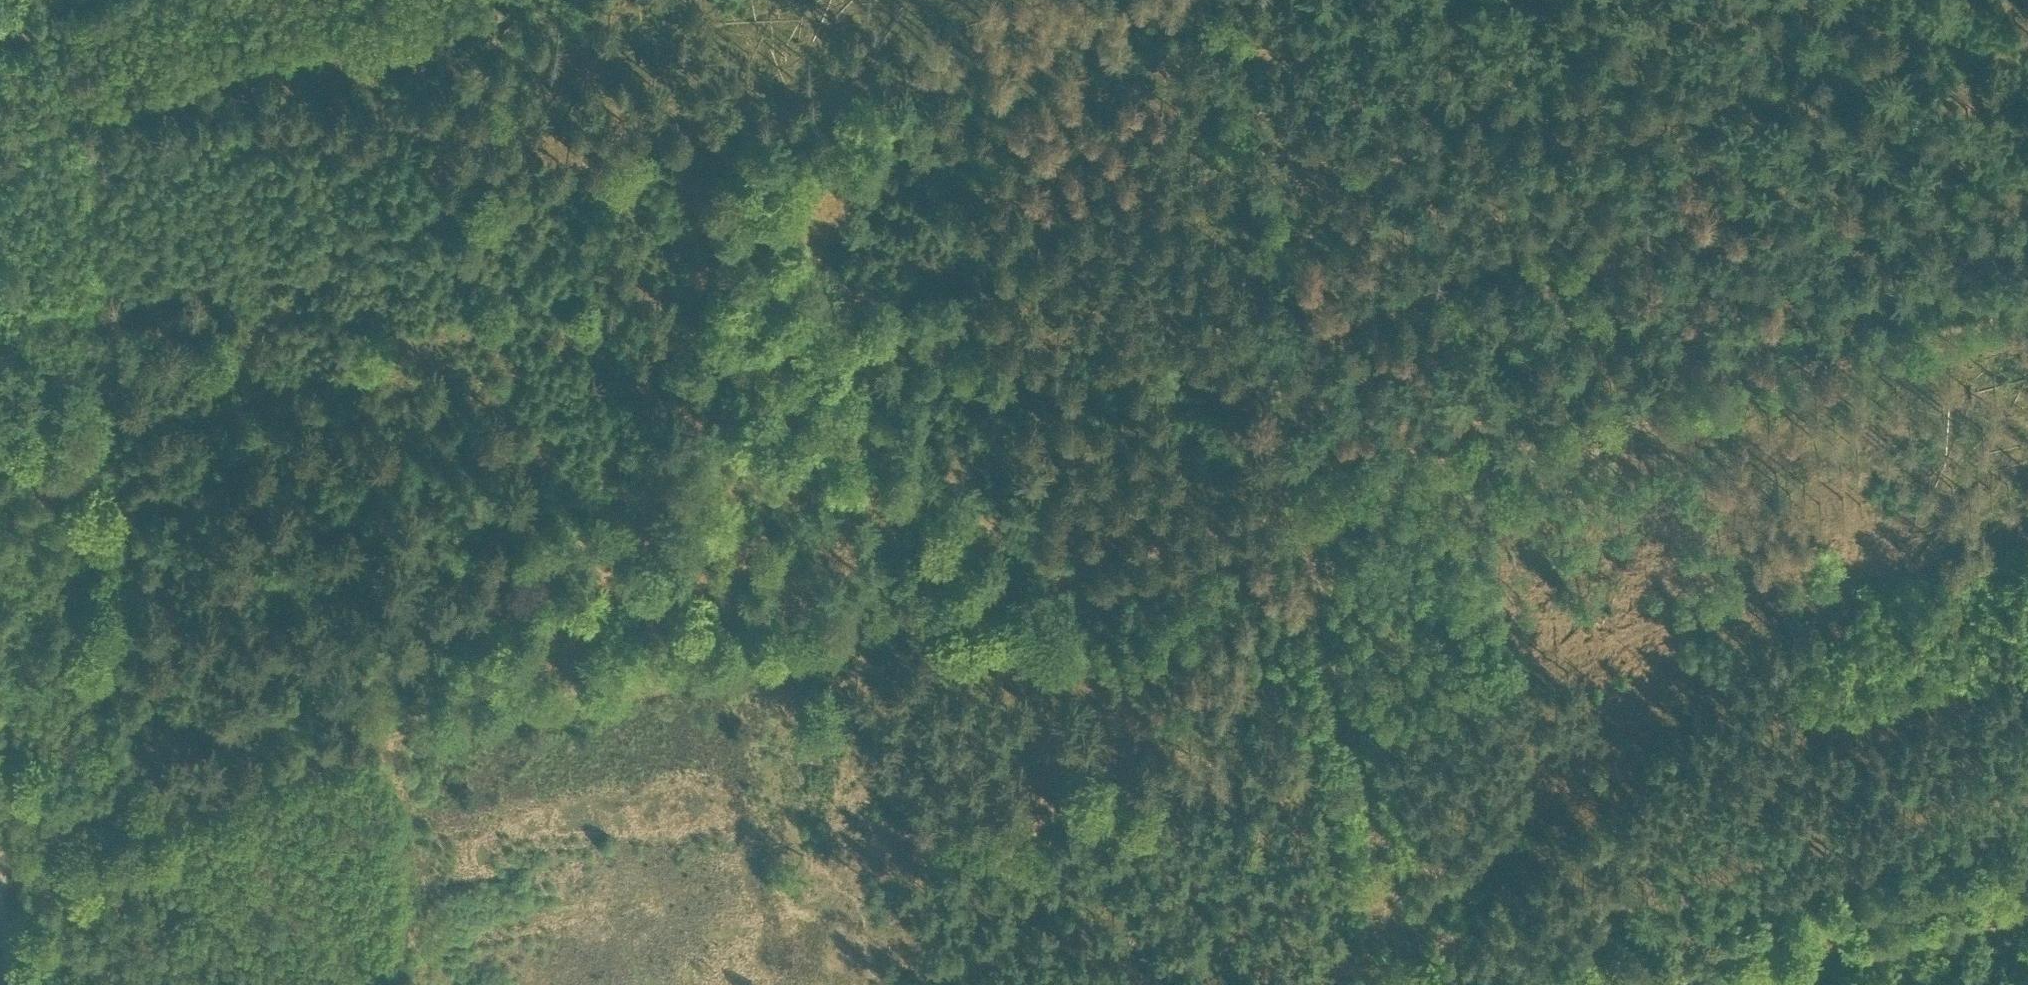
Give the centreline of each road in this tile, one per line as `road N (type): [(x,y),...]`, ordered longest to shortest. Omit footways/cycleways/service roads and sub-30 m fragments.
road 1 (track): [(2027,312),(730,673),(369,735),(0,860)]
road 2 (track): [(1206,0),(1300,512)]
road 3 (track): [(1418,984),(1300,512)]

